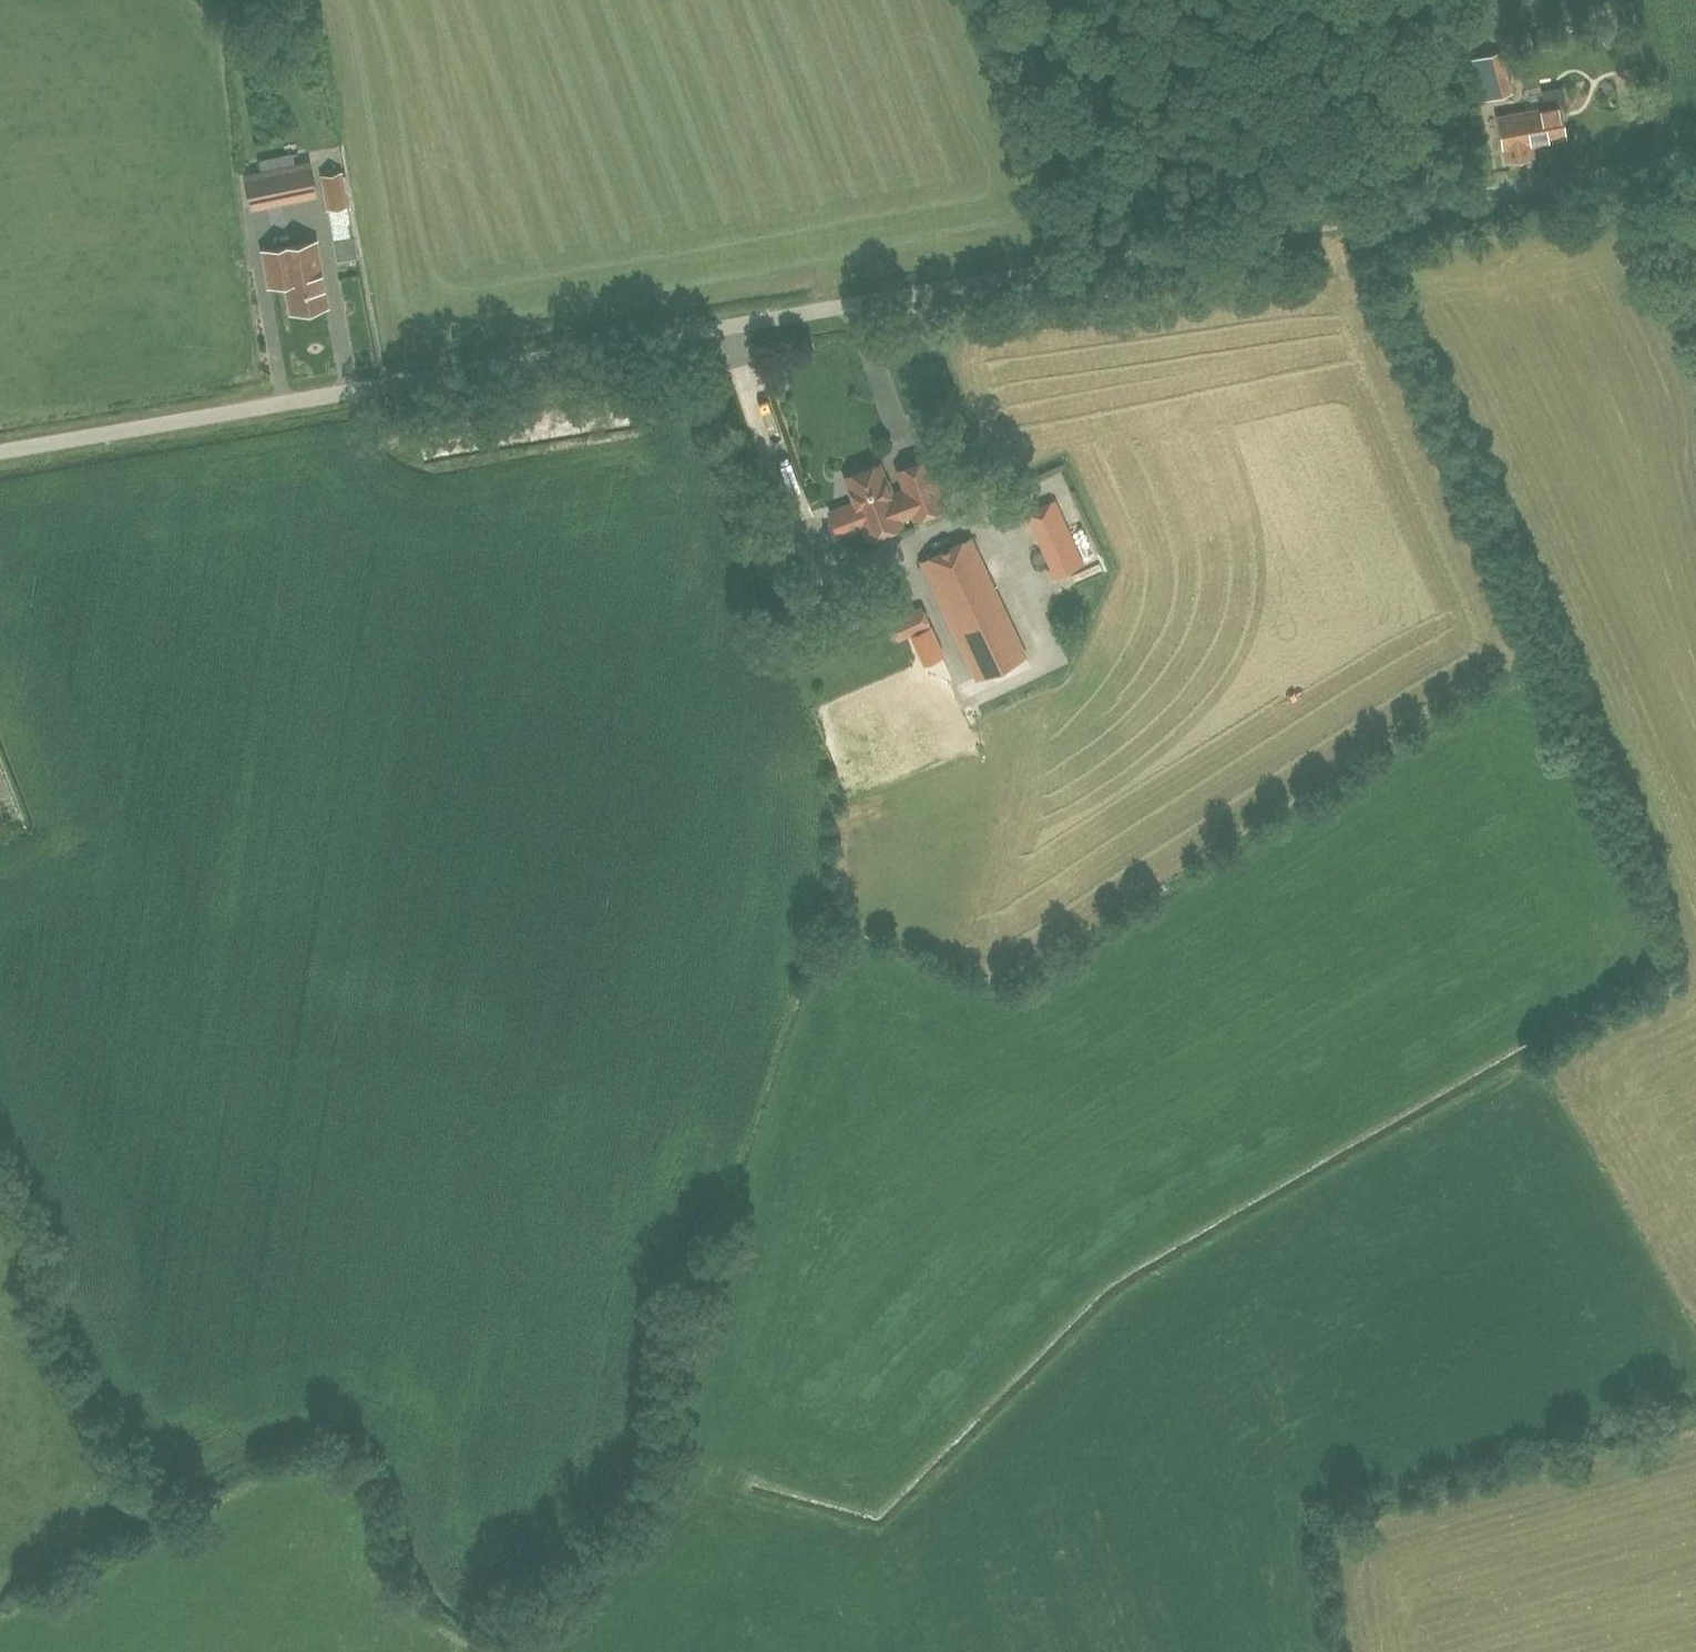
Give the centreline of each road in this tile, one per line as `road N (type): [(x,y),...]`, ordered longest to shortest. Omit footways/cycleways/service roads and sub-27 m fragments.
road 1 (unclassified): [(0,450),(1695,161)]

